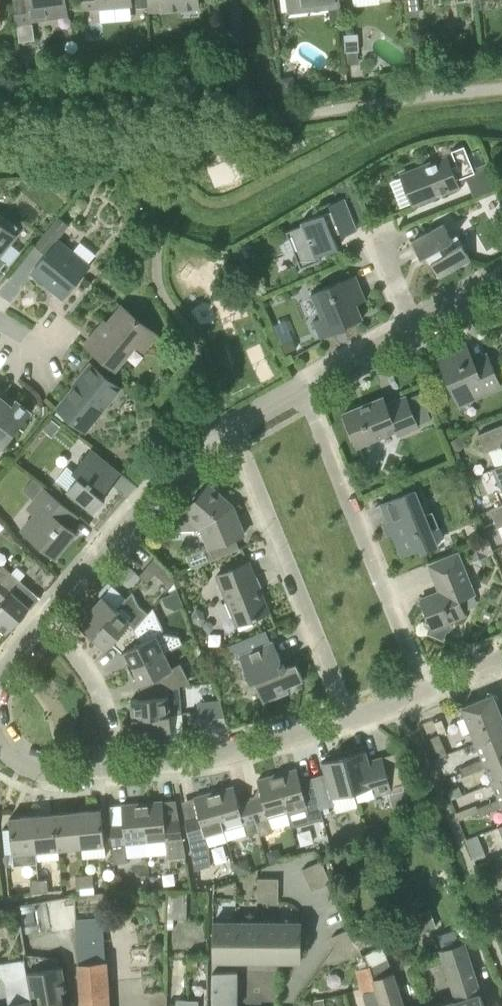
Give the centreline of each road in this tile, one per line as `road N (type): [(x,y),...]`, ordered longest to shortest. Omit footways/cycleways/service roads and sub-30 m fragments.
road 1 (residential): [(424,688),(303,391)]
road 2 (residential): [(351,718),(244,456),(227,433)]
road 3 (residential): [(227,433),(196,451),(40,625)]
road 4 (residential): [(114,769),(212,758),(351,718)]
road 5 (residential): [(114,769),(89,677),(40,625)]
road 6 (residential): [(416,327),(303,391)]
road 7 (residential): [(0,748),(46,773),(114,769)]

